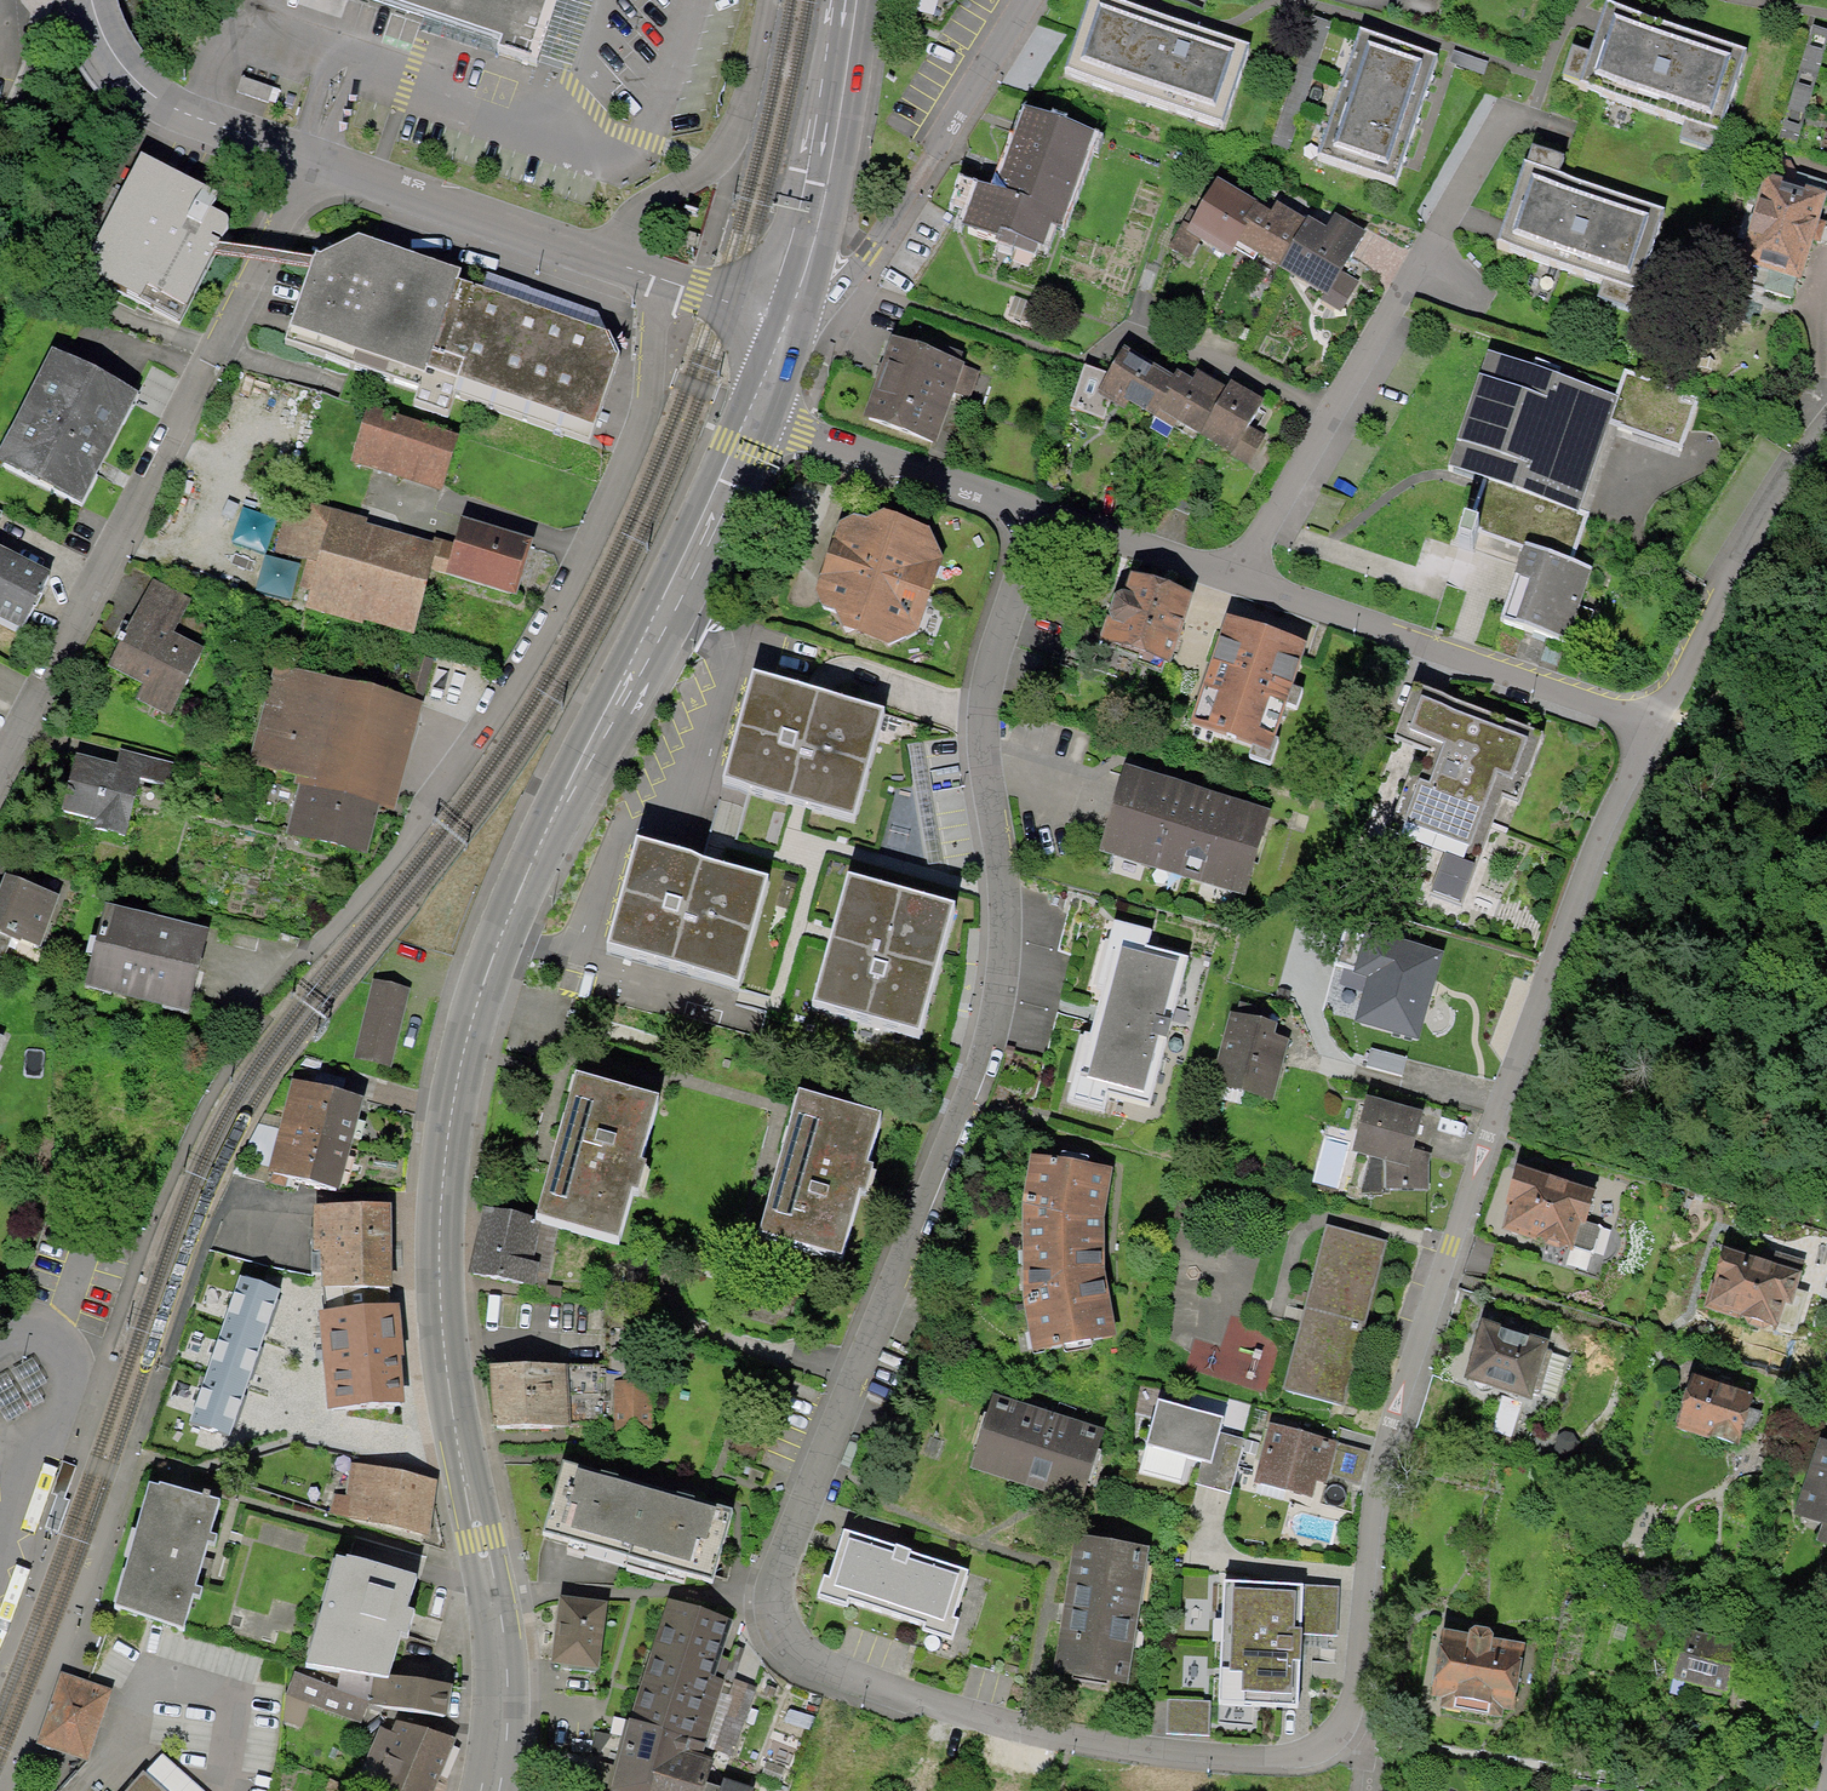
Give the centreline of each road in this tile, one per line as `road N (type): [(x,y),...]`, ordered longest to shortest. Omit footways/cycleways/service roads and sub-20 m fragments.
road 1 (residential): [(1038,518),(997,626),(977,719),(1008,934),(995,1034),(773,1584),(780,1633),(807,1667),(1056,1735),(1245,1758),(1313,1756),(1340,1732),(1379,1468),(1655,712)]
road 2 (secondary): [(746,418),(501,935),(447,1141),(443,1327),(504,1696),(491,1790)]
road 3 (residential): [(663,280),(646,409),(588,549),(492,722),(429,815),(253,1010)]
road 4 (residential): [(0,769),(217,365),(307,162)]
road 5 (residential): [(1542,106),(1248,580)]
road 6 (residential): [(1248,580),(1582,697),(1655,712)]
road 7 (residential): [(787,320),(912,204),(1034,0)]
road 8 (residential): [(663,280),(307,162)]
road 9 (residential): [(1655,712),(1826,427)]
road 10 (secondary): [(848,0),(821,177),(787,320)]
road 11 (residential): [(746,418),(1038,518)]
road 12 (residential): [(307,162),(197,123),(97,49),(77,0)]
road 13 (residential): [(1038,518),(1248,580)]
road 14 (residential): [(787,320),(663,280)]

